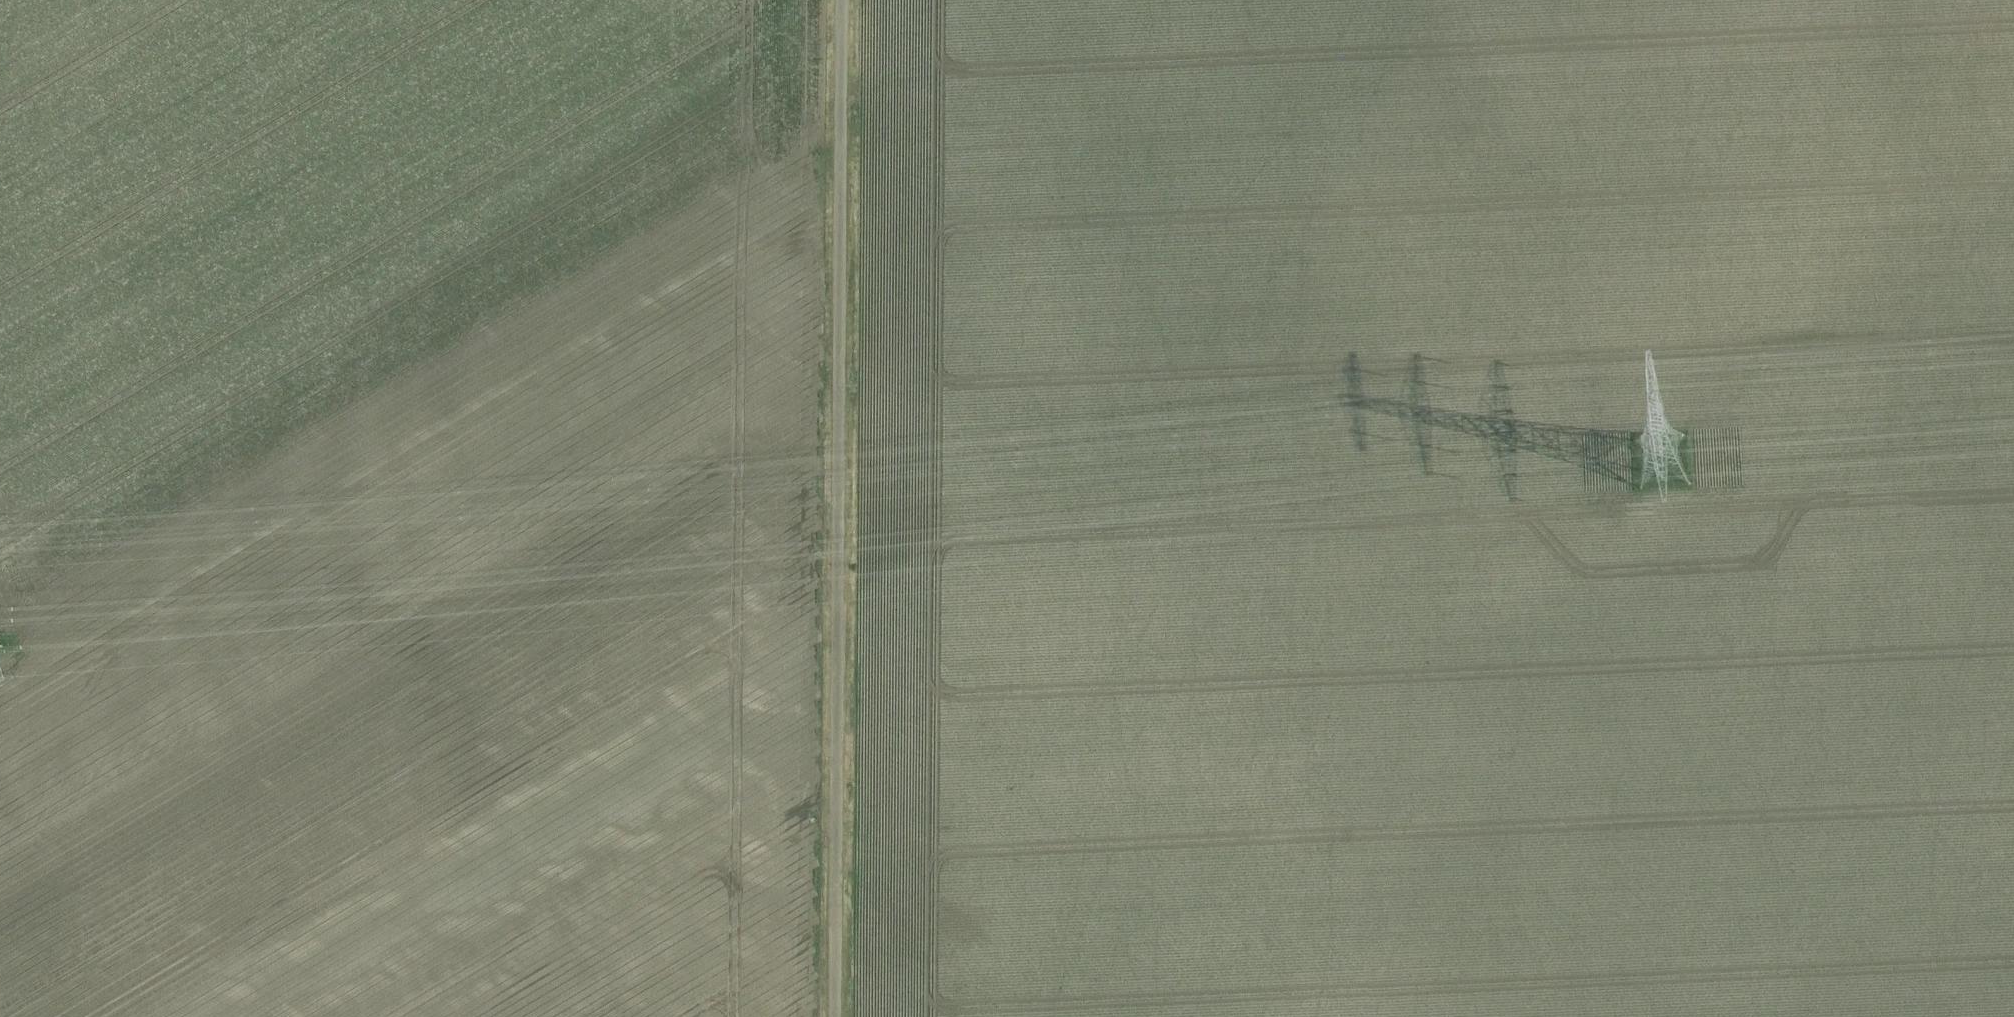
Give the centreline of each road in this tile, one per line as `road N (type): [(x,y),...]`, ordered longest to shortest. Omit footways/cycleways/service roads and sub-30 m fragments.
road 1 (unclassified): [(832,1016),(838,0)]

